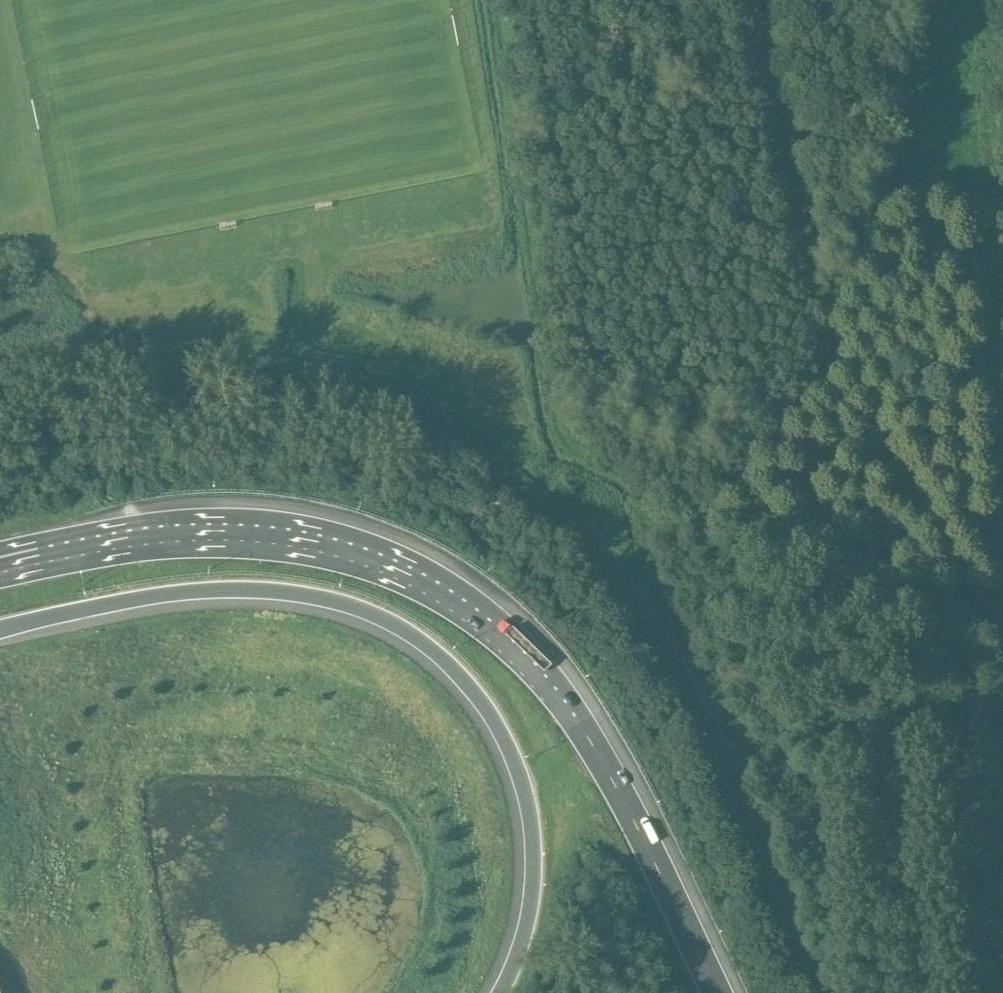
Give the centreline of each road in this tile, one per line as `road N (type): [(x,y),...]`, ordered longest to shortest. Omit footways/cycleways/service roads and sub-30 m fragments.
road 1 (motorway): [(717,992),(578,720),(502,630),(428,575),(338,539),(246,524),(170,525),(0,557)]
road 2 (motorway): [(0,630),(138,597),(271,591),(335,603),(431,651),(499,729),(534,842),(532,907),(500,992)]
road 3 (track): [(1002,623),(896,456),(830,312),(759,0)]
road 4 (track): [(996,615),(884,563),(817,510),(813,488),(833,454),(871,447),(896,456)]

